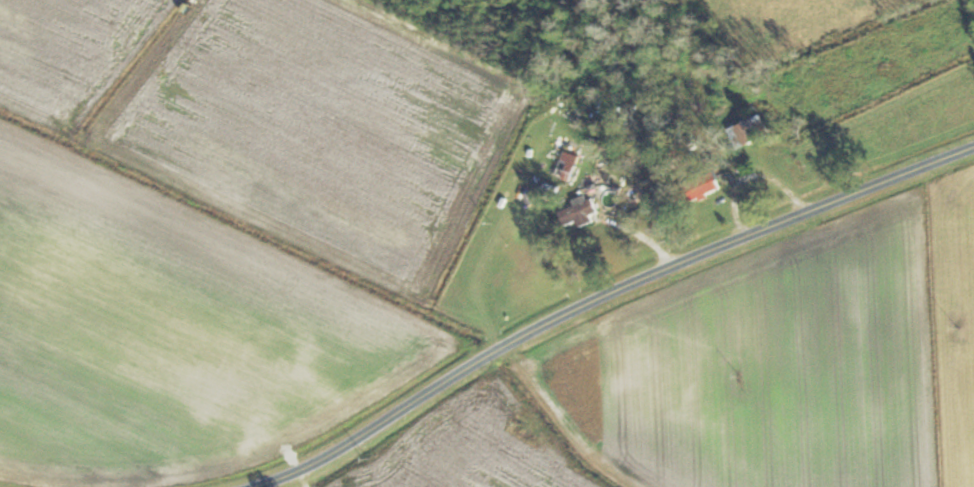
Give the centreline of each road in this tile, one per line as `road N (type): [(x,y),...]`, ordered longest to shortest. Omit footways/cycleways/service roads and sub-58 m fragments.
road 1 (residential): [(243,486),(329,453),(686,235),(973,143)]

